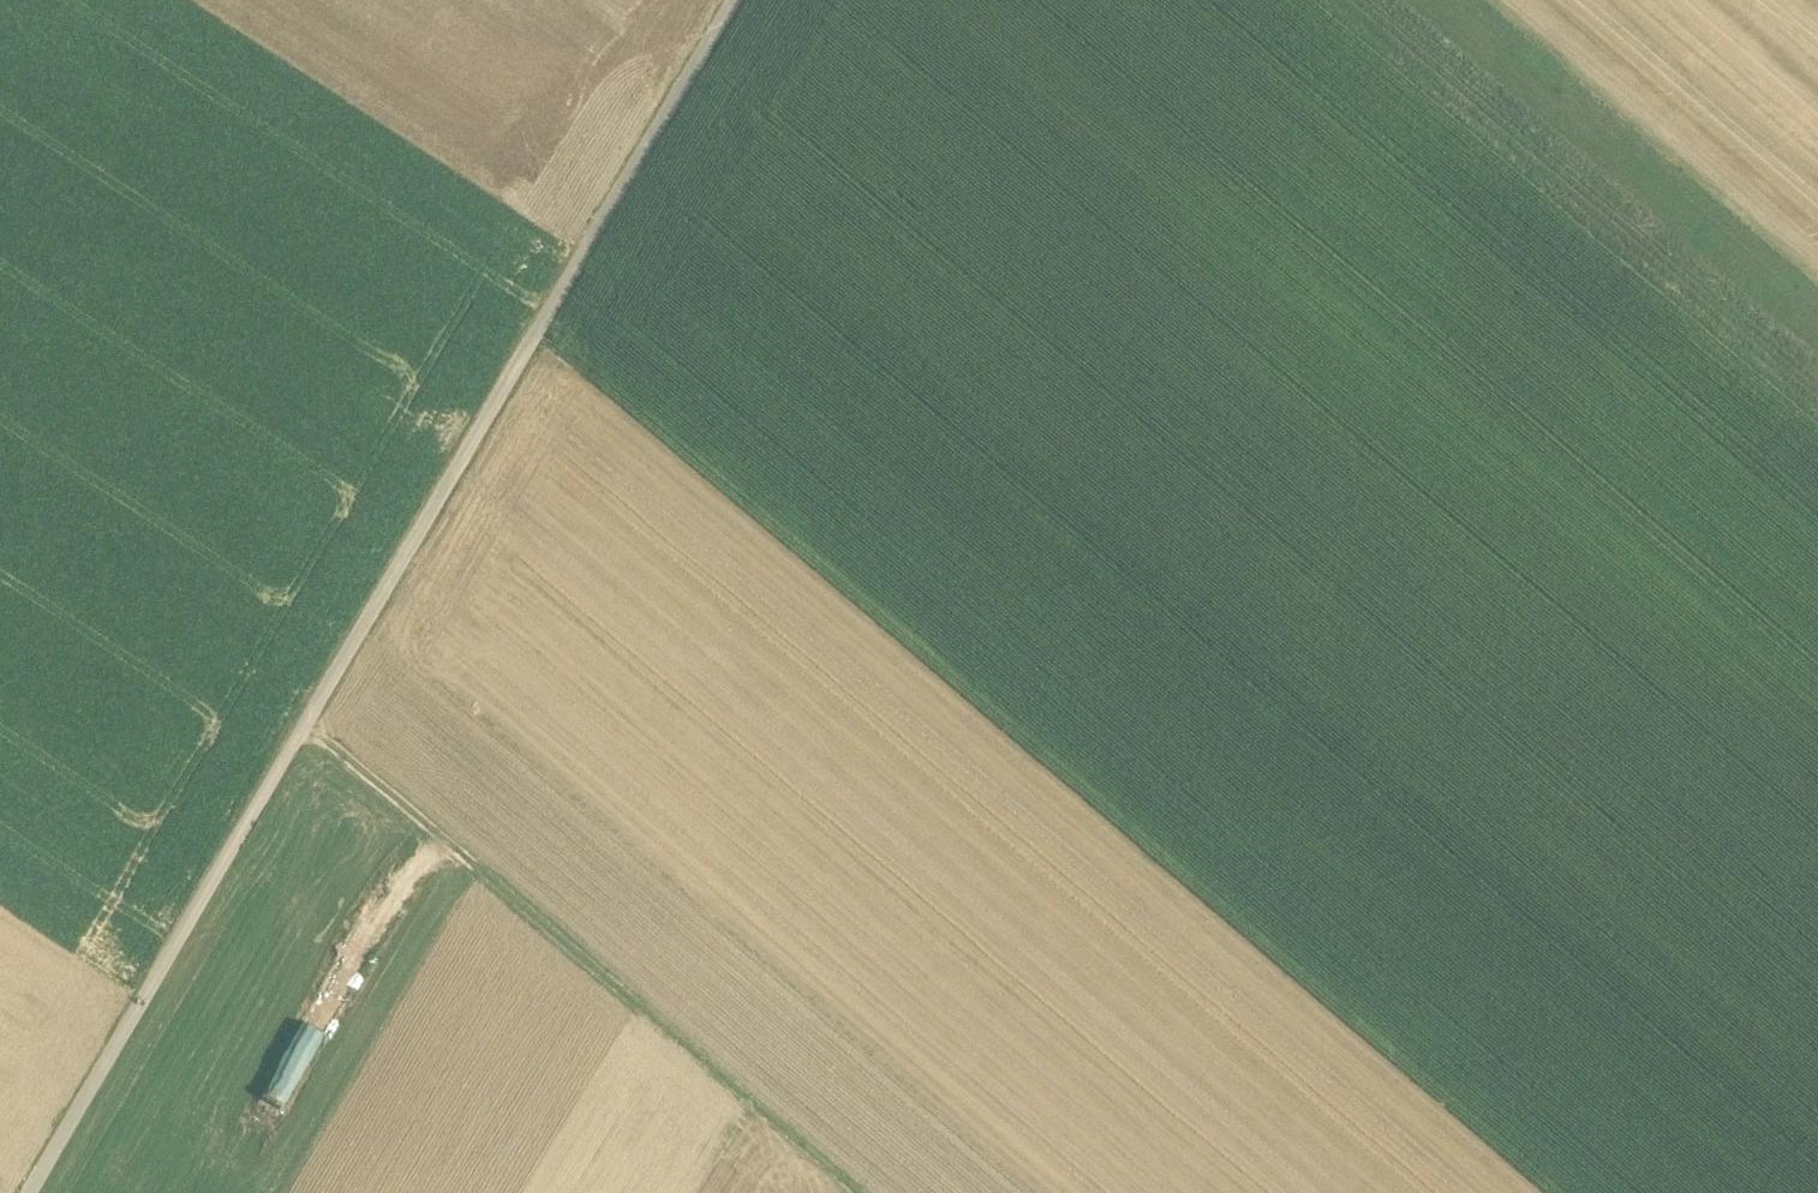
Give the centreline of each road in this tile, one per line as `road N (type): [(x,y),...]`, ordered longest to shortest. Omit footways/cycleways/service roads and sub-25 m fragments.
road 1 (track): [(735,0),(29,1192)]
road 2 (track): [(856,1192),(306,726)]

